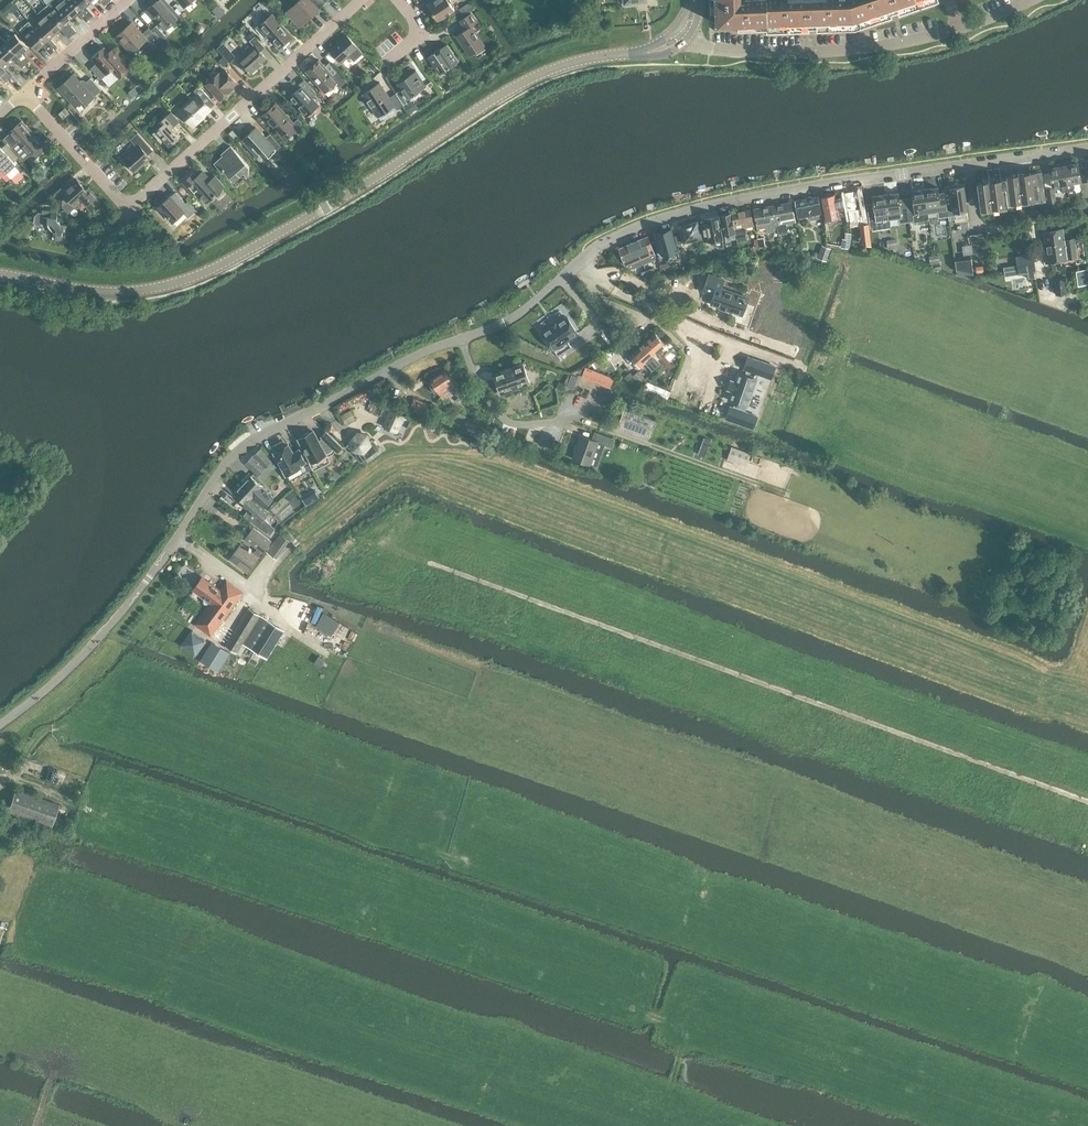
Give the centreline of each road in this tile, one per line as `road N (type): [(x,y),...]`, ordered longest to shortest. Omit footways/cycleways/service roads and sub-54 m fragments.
road 1 (unclassified): [(0,724),(70,669),(144,586),(235,453),(407,361),(516,317),(615,234),(751,193),(1087,149)]
road 2 (tertiary): [(0,275),(114,292),(197,277),(338,202),(528,78),(674,41)]
road 3 (residential): [(129,208),(362,0)]
road 4 (unclassified): [(674,41),(827,53),(961,28)]
road 5 (residential): [(129,208),(24,94)]
road 6 (residential): [(24,94),(128,0)]

